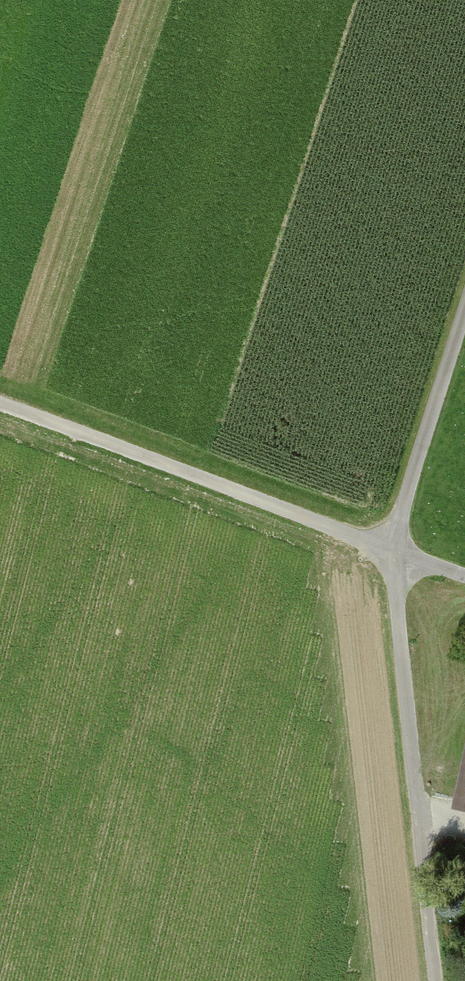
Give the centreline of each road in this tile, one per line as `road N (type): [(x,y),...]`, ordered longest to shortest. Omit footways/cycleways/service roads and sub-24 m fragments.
road 1 (track): [(464,323),(397,552),(442,980)]
road 2 (track): [(464,577),(0,406)]

